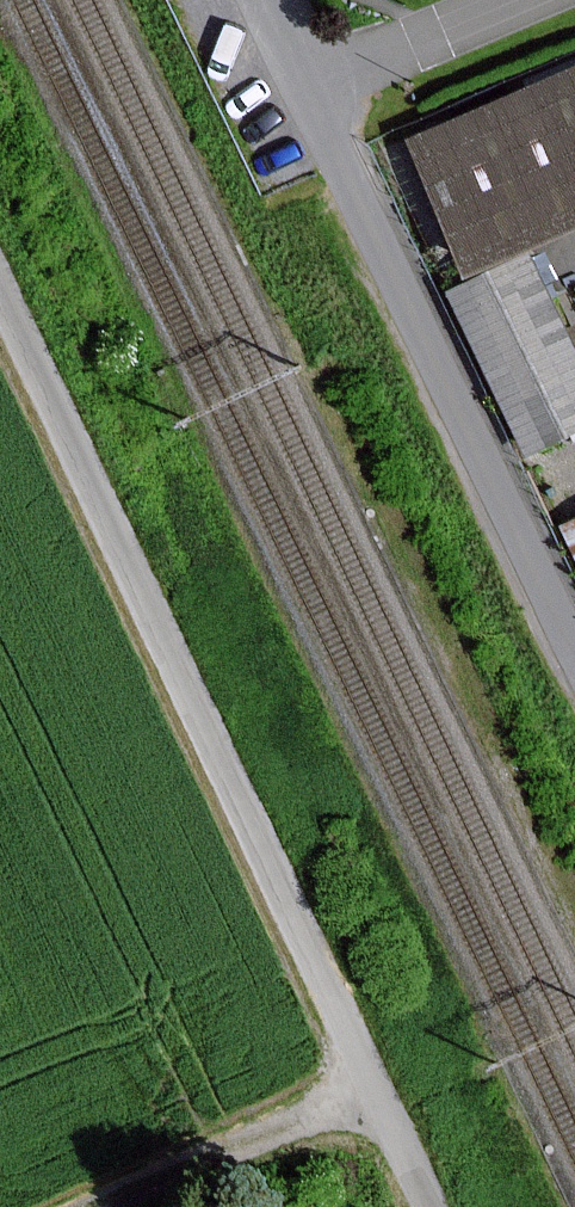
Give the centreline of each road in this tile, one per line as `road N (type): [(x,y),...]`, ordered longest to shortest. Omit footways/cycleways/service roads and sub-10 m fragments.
road 1 (unclassified): [(427,1206),(0,292)]
road 2 (unclassified): [(574,646),(277,0)]
road 3 (track): [(113,1206),(374,1090)]

